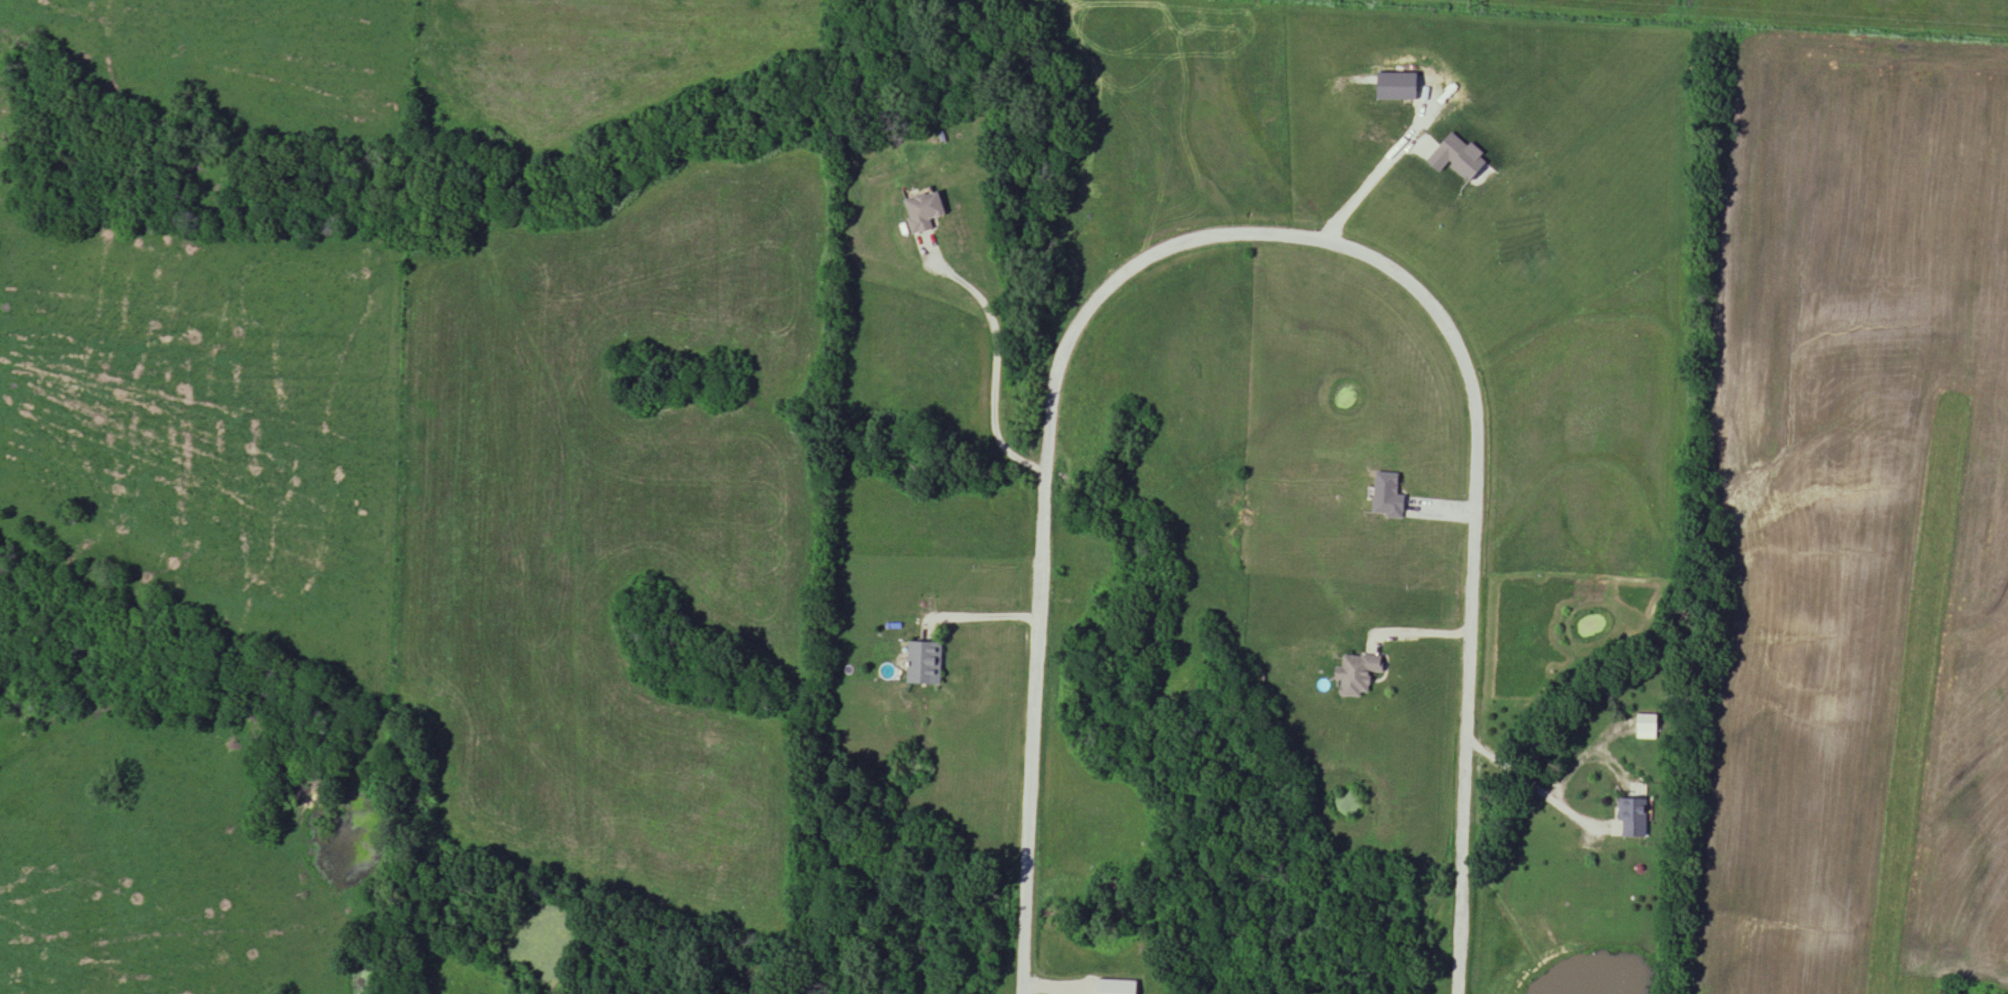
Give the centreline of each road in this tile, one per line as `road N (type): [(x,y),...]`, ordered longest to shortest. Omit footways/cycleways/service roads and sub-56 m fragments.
road 1 (residential): [(1020,993),(1052,392),(1061,356),(1104,289),(1138,263),(1224,234),(1329,241),(1384,263),(1427,299),(1469,375),(1477,473),(1456,993)]

